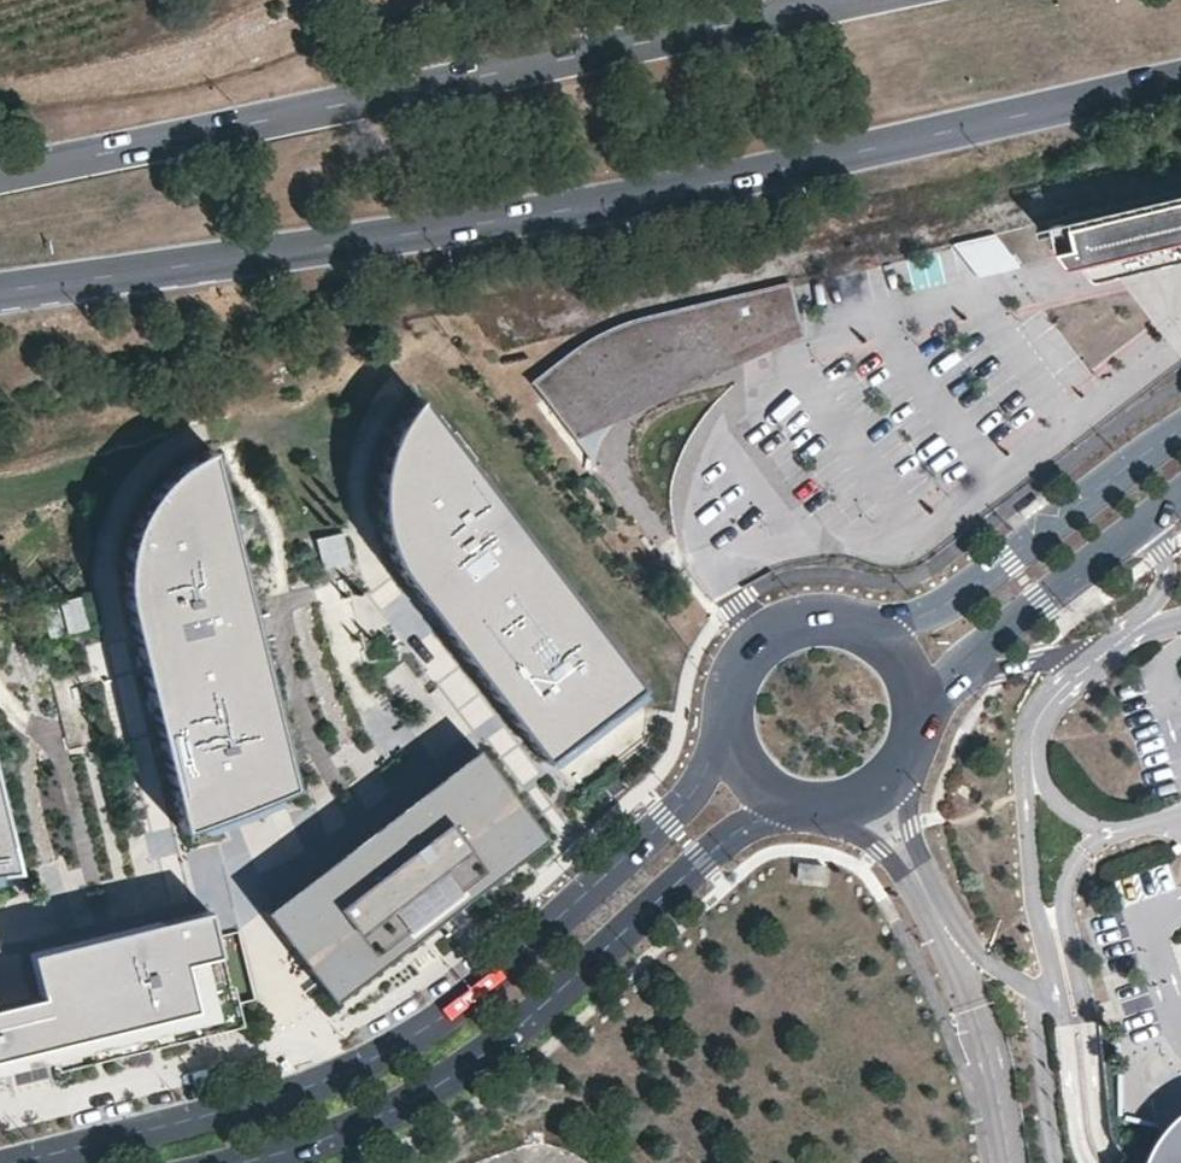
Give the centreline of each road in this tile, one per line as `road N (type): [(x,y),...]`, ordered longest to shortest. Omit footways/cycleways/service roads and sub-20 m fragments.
road 1 (primary): [(0,293),(519,218),(1180,77)]
road 2 (tertiary): [(728,721),(715,756),(669,819),(432,1025),(305,1089),(13,1162)]
road 3 (primary): [(851,0),(0,180)]
road 4 (tertiary): [(219,1162),(381,1116),(426,1093),(596,962),(731,834),(790,804)]
road 5 (tertiary): [(1180,429),(944,604),(903,624),(865,626)]
road 6 (tertiary): [(919,713),(956,671),(1180,494)]
road 7 (tertiary): [(865,626),(826,616),(786,623),(753,646),(732,681),(728,721)]
road 8 (tertiary): [(790,804),(835,807),(884,786),(915,741),(919,713)]

